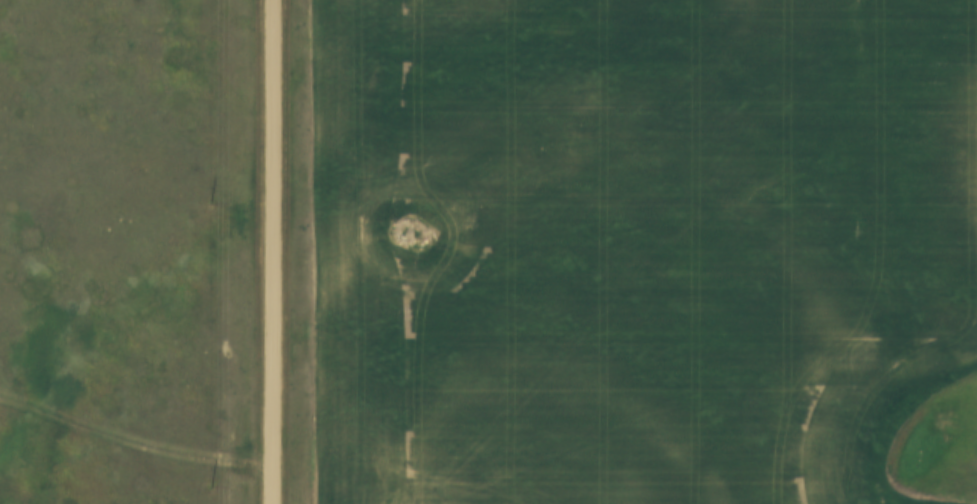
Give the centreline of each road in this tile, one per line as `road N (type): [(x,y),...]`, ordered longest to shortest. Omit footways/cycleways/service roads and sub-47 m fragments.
road 1 (residential): [(274,0),(277,503)]

